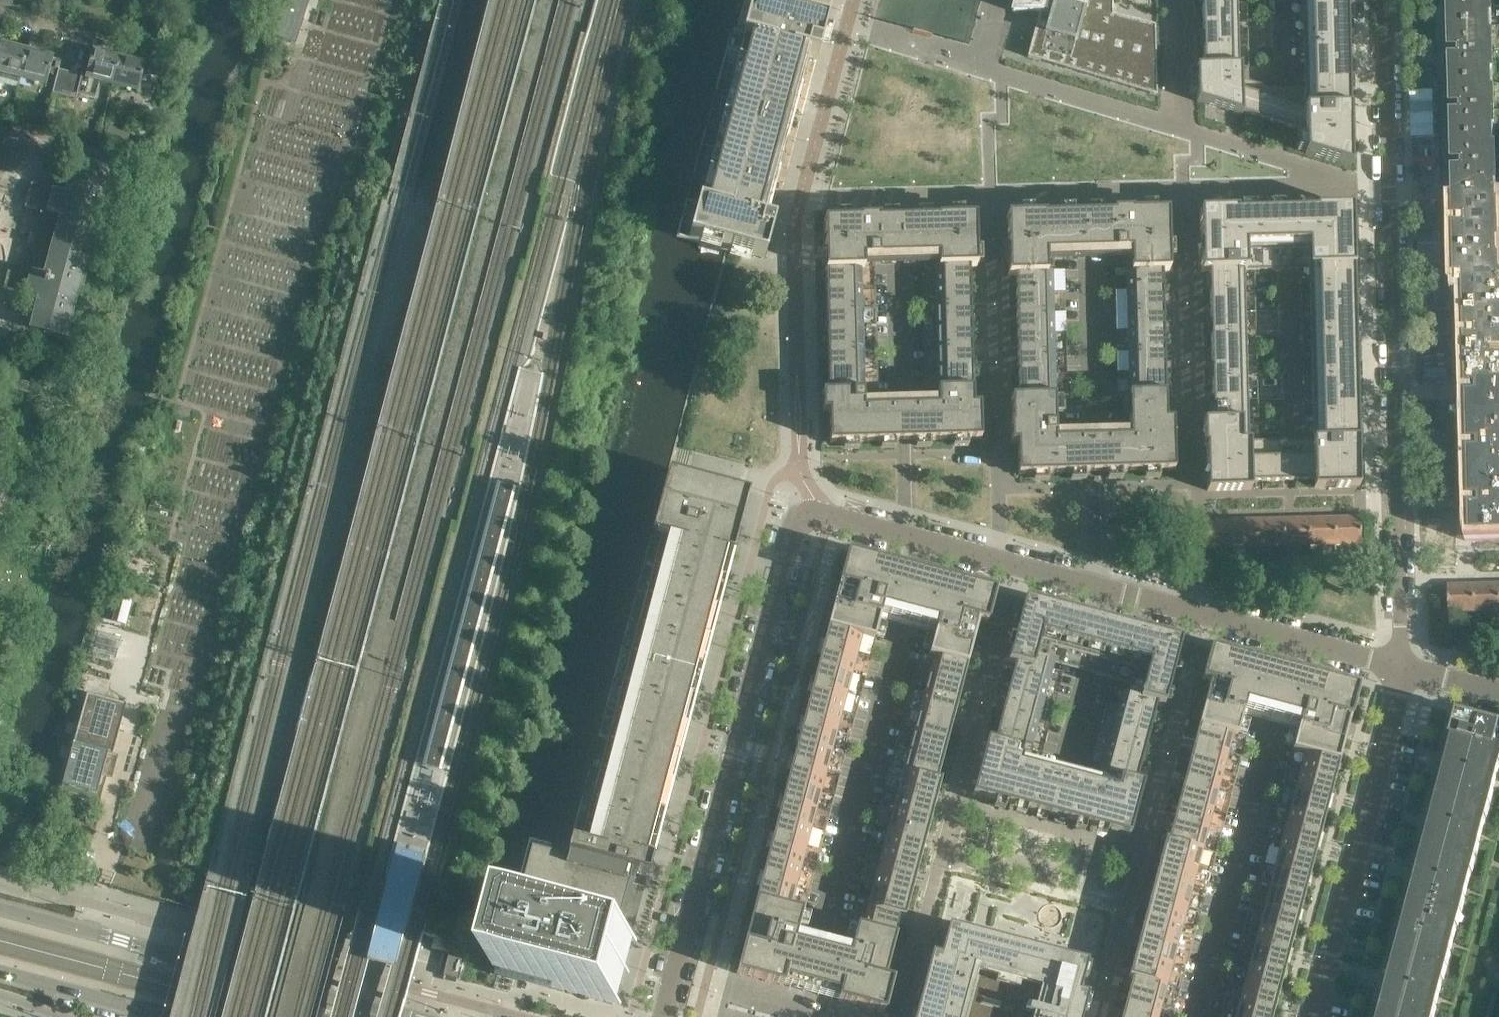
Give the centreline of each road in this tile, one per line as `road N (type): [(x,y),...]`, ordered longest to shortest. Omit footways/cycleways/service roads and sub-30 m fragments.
road 1 (residential): [(1385,0),(1403,668)]
road 2 (residential): [(1403,668),(820,509)]
road 3 (residential): [(663,1016),(793,520),(820,509)]
road 4 (secondary): [(409,1016),(0,907)]
road 5 (residential): [(1313,1016),(1403,668)]
road 6 (secondary): [(0,972),(167,1016)]

